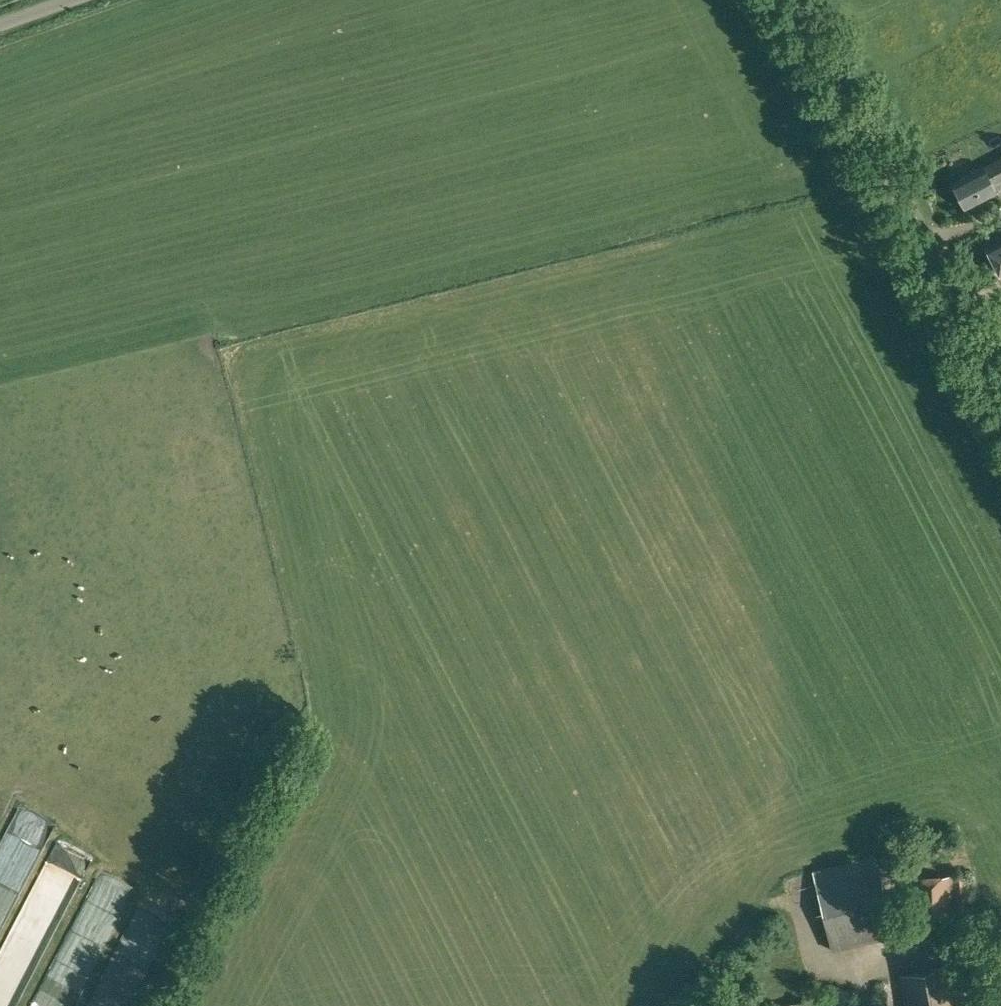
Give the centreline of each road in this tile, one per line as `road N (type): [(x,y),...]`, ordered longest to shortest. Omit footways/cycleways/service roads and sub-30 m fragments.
road 1 (tertiary): [(1000,388),(794,0)]

